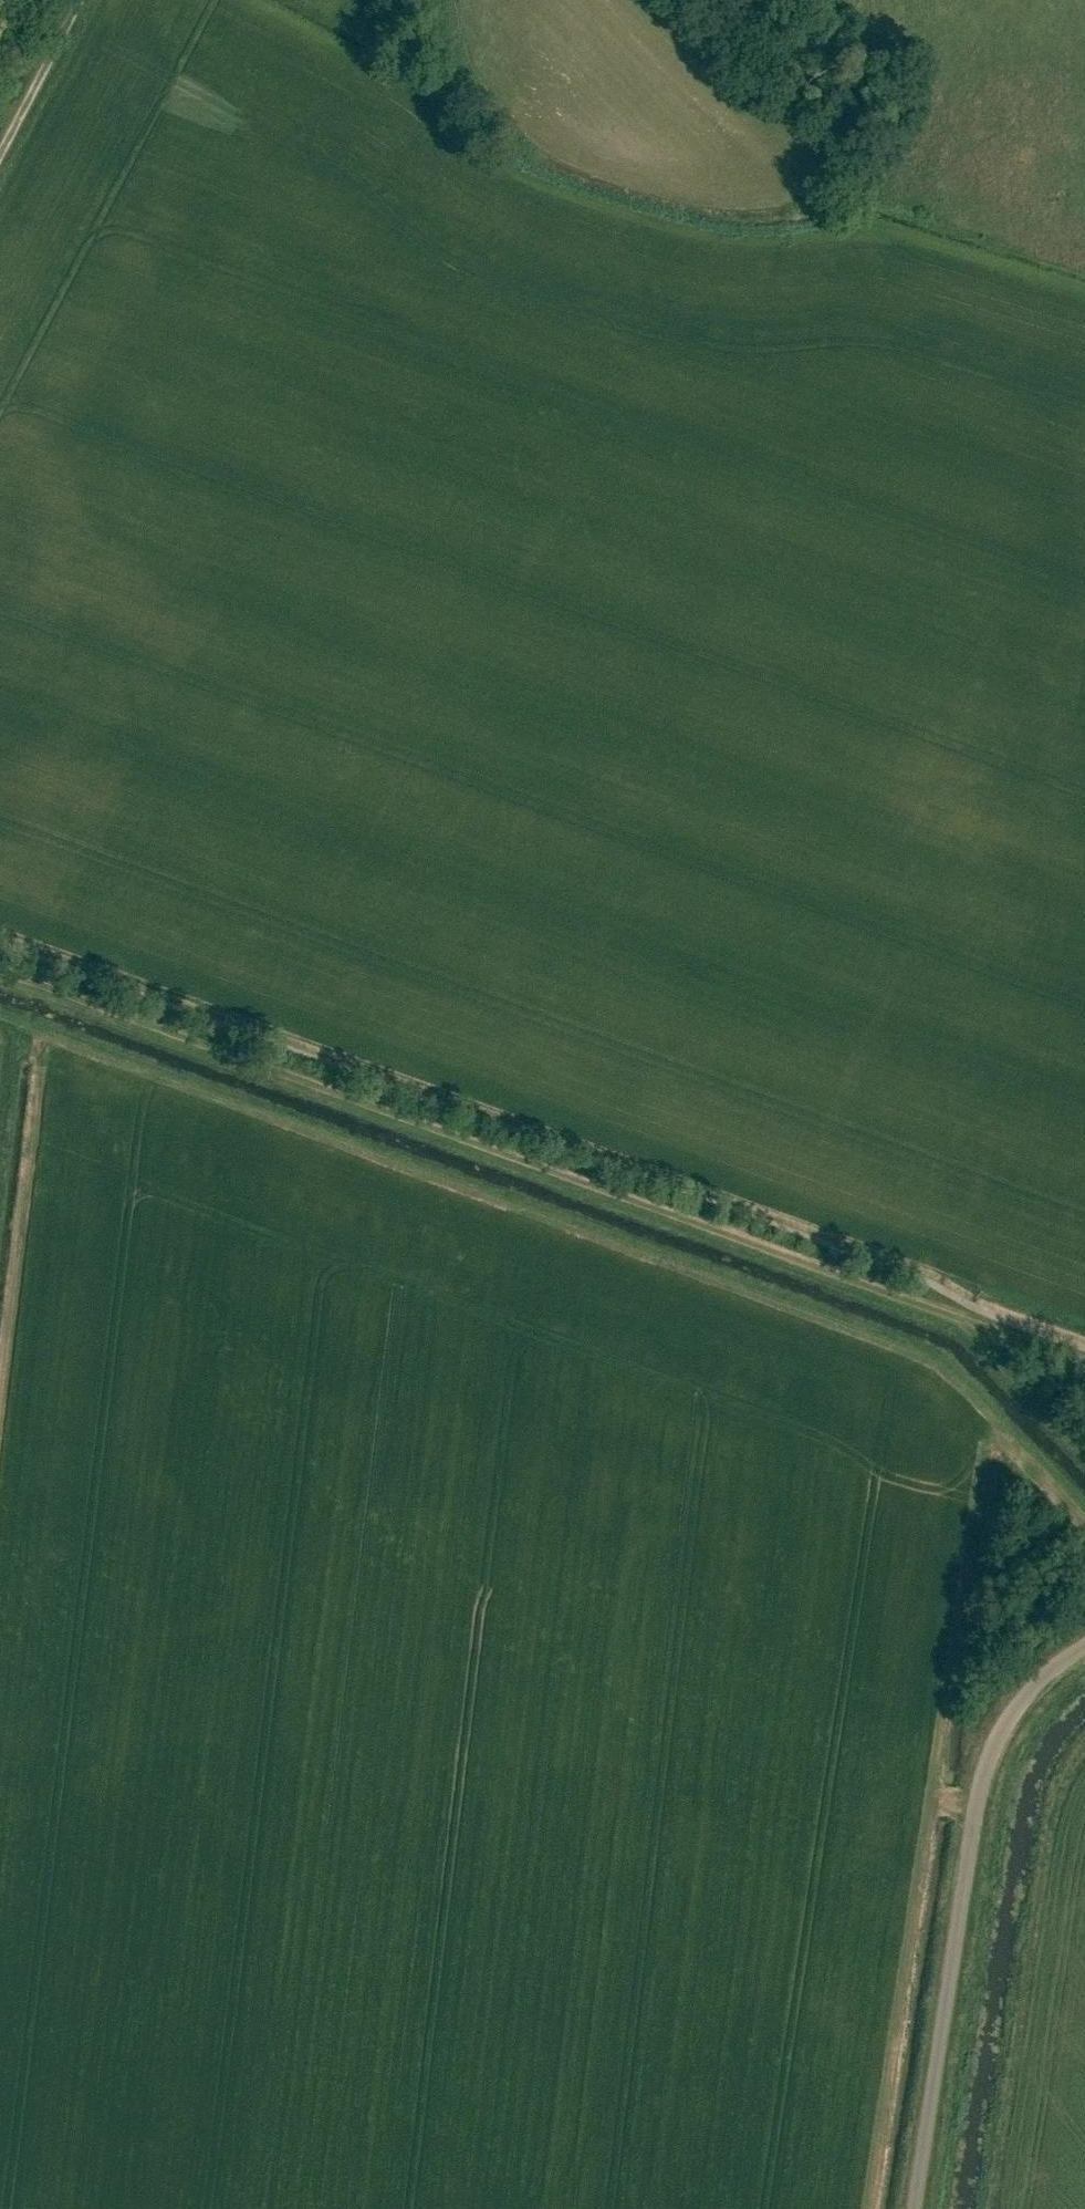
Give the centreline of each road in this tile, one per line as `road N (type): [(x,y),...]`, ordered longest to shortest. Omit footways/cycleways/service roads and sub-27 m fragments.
road 1 (unclassified): [(916,2208),(979,1796),(997,1736),(1029,1691),(1084,1646)]
road 2 (track): [(958,1301),(1084,1445)]
road 3 (track): [(0,142),(77,0)]

